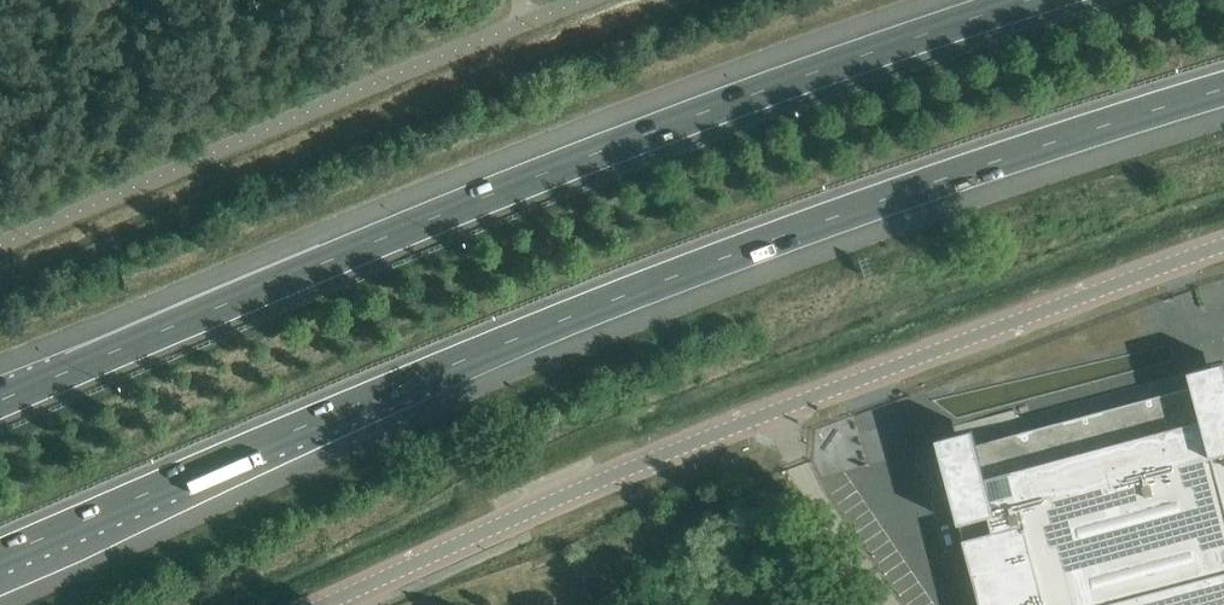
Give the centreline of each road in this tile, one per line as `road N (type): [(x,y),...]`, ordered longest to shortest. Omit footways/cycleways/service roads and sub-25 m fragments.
road 1 (motorway): [(0,558),(592,307),(932,184),(1223,94)]
road 2 (motorway): [(1033,0),(527,179),(0,399)]
road 3 (unclassified): [(1223,243),(651,457),(324,604)]
road 4 (track): [(769,413),(892,604)]

